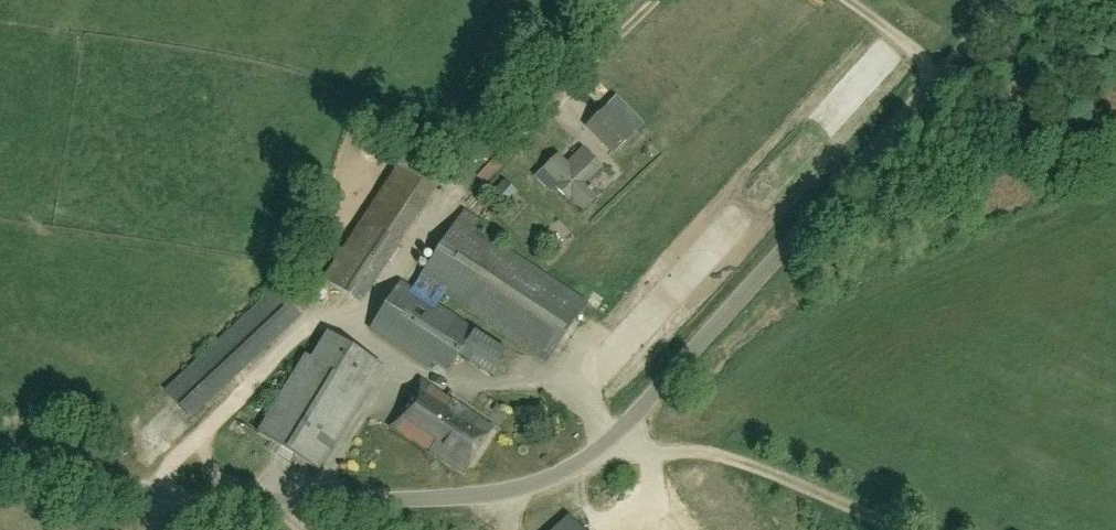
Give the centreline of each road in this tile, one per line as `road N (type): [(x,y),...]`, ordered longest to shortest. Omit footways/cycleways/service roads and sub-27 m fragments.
road 1 (unclassified): [(173,495),(466,496),(527,486),(593,457),(1021,0)]
road 2 (track): [(910,529),(759,467),(605,444)]
road 3 (unclassified): [(173,495),(0,448)]
road 4 (track): [(955,74),(854,0)]

